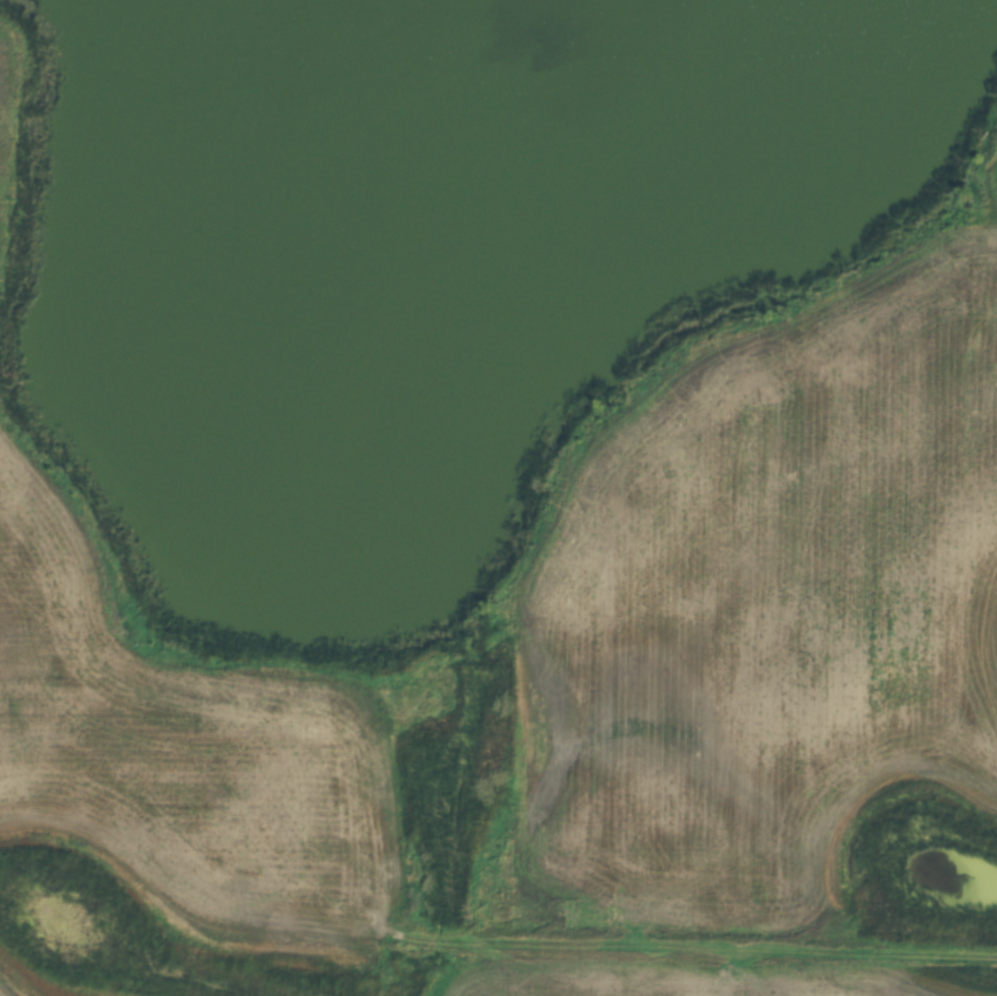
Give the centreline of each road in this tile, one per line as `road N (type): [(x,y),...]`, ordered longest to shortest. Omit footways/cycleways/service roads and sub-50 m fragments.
road 1 (track): [(996,958),(422,941),(385,924),(345,850),(291,782)]

